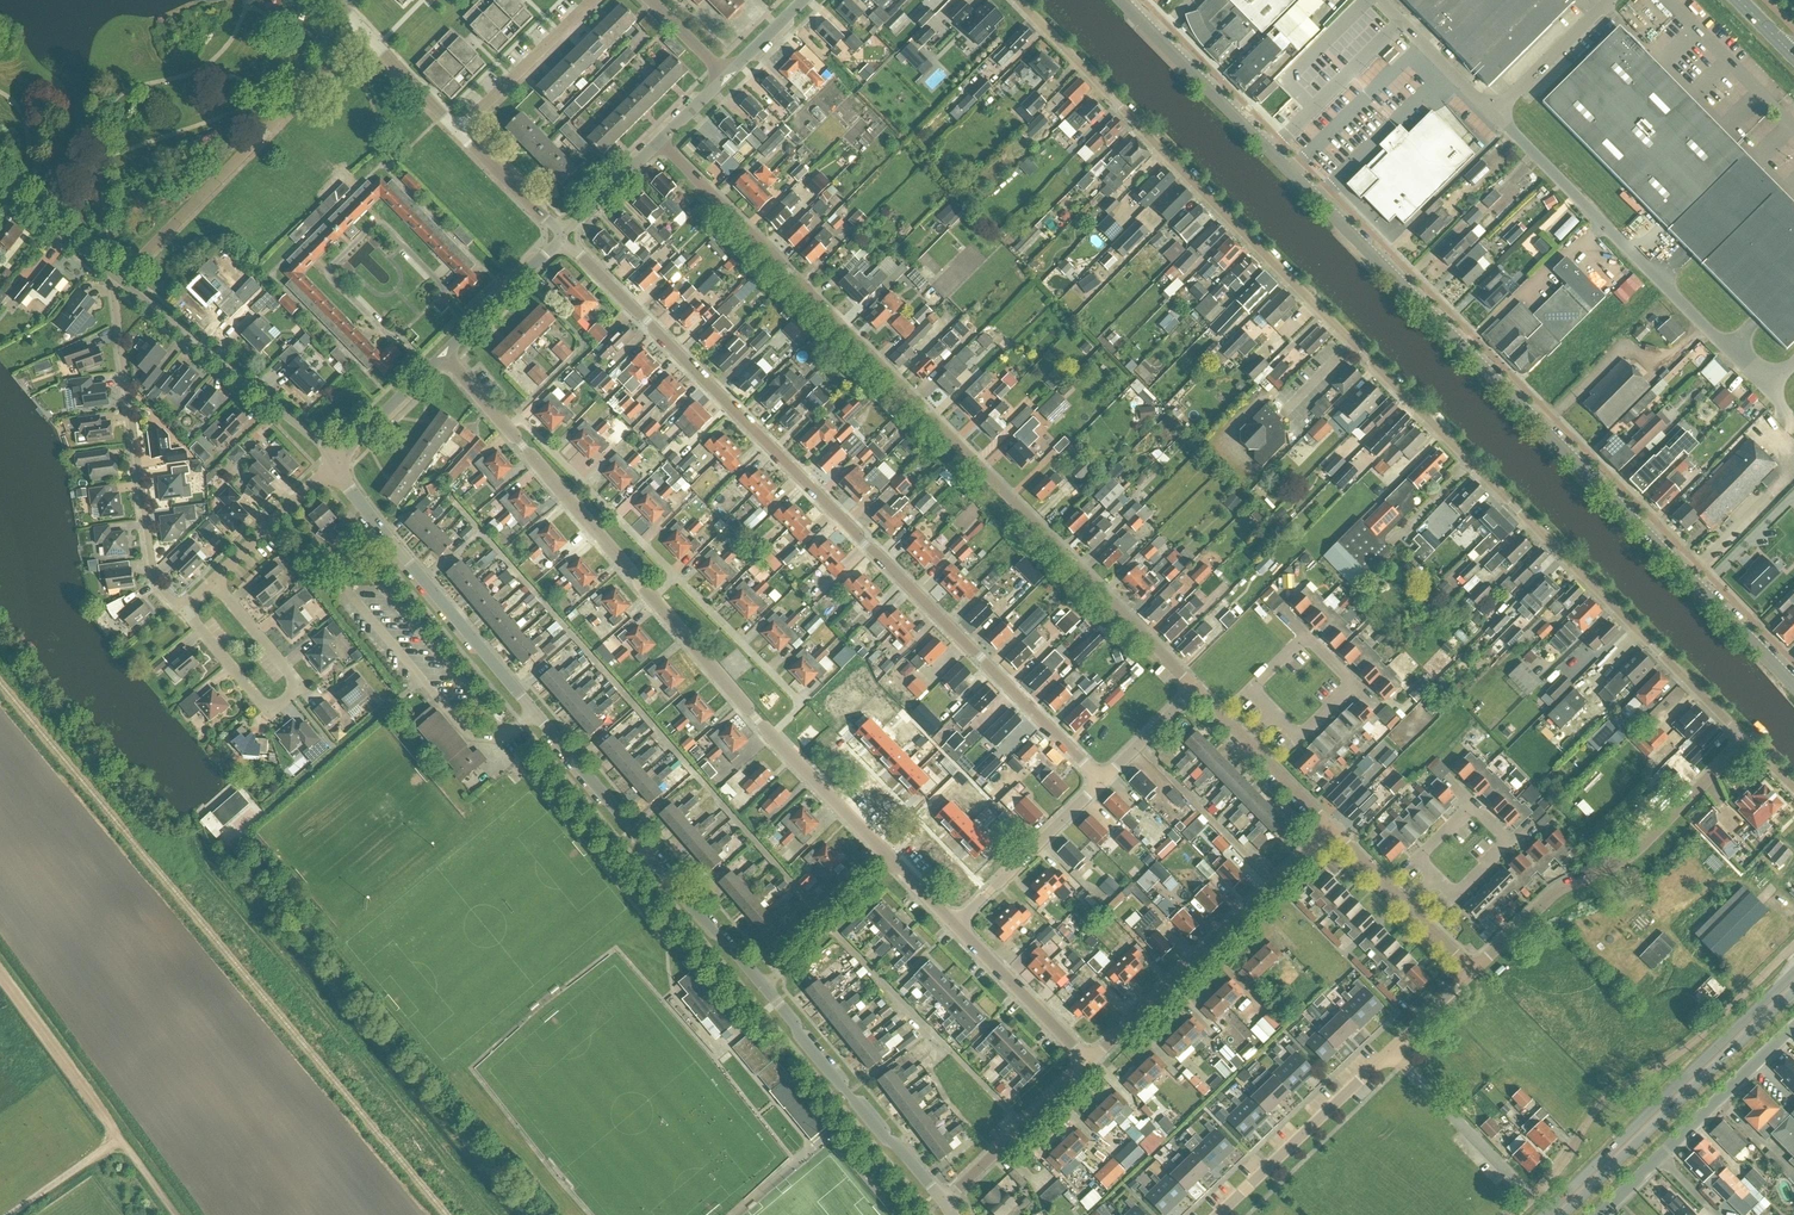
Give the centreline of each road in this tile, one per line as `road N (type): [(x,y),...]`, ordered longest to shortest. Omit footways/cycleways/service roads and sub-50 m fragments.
road 1 (residential): [(1747,740),(1008,0)]
road 2 (tertiary): [(1793,687),(1116,0)]
road 3 (residential): [(1197,688),(658,143)]
road 4 (residential): [(1103,782),(564,238)]
road 5 (unclassified): [(763,985),(333,464)]
road 6 (residential): [(1765,387),(1495,117)]
road 7 (residential): [(1531,1199),(1603,1100),(1691,1045),(1793,945)]
road 8 (residential): [(1471,972),(1567,886),(1643,846),(1747,740)]
road 9 (residential): [(118,280),(363,31)]
road 10 (residential): [(118,280),(154,580),(184,611)]
road 11 (primary): [(1793,975),(1545,1214)]
road 12 (residential): [(1088,1063),(1334,826)]
road 13 (primary): [(1563,1214),(1793,995)]
road 14 (track): [(0,975),(177,1214)]
road 15 (residential): [(184,611),(260,699),(277,706),(291,697),(290,673),(214,583)]
road 16 (unclassified): [(944,1204),(763,985)]
road 17 (residential): [(118,280),(320,444),(333,464)]
road 18 (residential): [(1599,1214),(1793,1025)]
road 19 (residential): [(1217,1214),(1390,1052)]
road 20 (residential): [(674,576),(527,427),(504,424)]
road 21 (residential): [(652,597),(504,424)]
road 22 (residential): [(771,735),(803,705),(674,576)]
road 23 (residential): [(1531,1199),(1390,1052)]
road 24 (residential): [(957,924),(1103,782)]
road 25 (residential): [(944,1204),(1088,1063)]
road 26 (residential): [(1088,1063),(957,924)]
road 27 (residential): [(457,131),(593,0)]
road 28 (residential): [(771,735),(652,597)]
road 29 (residential): [(763,985),(892,857)]
road 30 (residential): [(892,857),(771,735)]
road 31 (unclassified): [(443,355),(564,238)]
road 32 (residential): [(214,583),(333,464)]
road 33 (residential): [(1495,117),(1376,0)]
road 34 (residential): [(1495,117),(1607,0)]
road 35 (unclassified): [(333,464),(443,355)]
road 36 (residential): [(118,280),(0,184)]
road 37 (unclassified): [(564,238),(457,131)]
road 38 (unclassified): [(457,131),(363,31)]
road 39 (unclassified): [(564,238),(658,143)]
road 40 (residential): [(1103,782),(1197,688)]
road 41 (residential): [(1334,826),(1249,740)]

